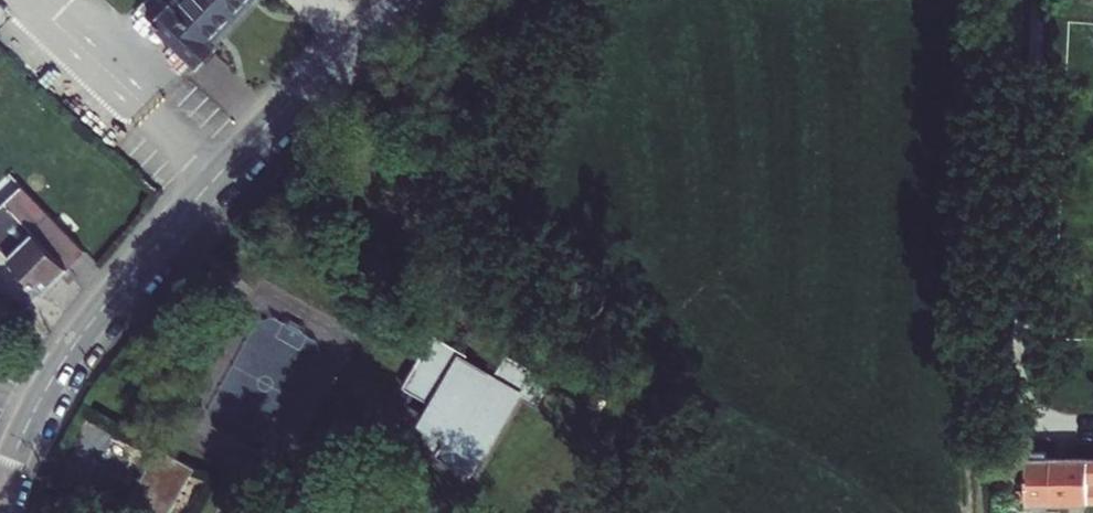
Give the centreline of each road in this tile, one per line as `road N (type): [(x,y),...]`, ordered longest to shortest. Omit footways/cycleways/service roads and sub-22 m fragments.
road 1 (tertiary): [(411,0),(275,117),(95,318),(40,399),(0,490)]

